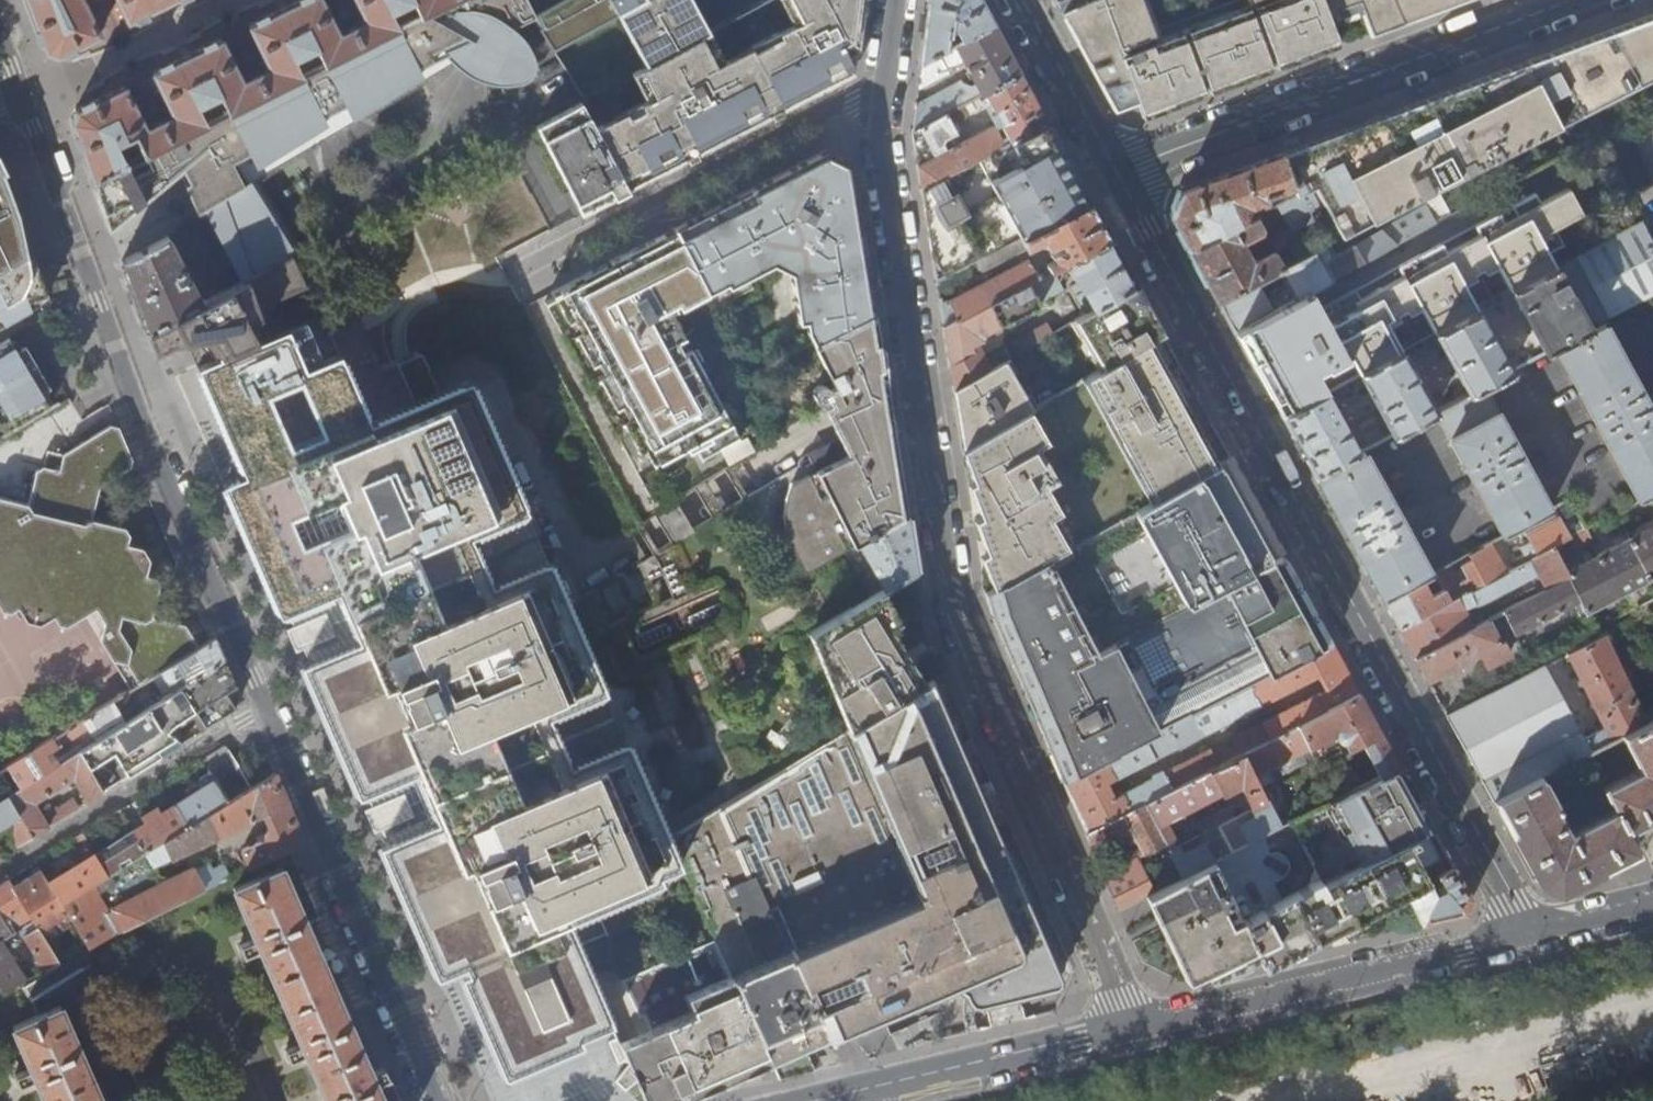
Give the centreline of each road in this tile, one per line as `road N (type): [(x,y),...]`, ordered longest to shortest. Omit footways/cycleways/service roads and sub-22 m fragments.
road 1 (residential): [(887,106),(881,145),(956,628),(1135,1027)]
road 2 (residential): [(1117,172),(1532,934)]
road 3 (residential): [(24,95),(136,407),(267,706)]
road 4 (residential): [(1573,0),(1117,172)]
road 5 (residential): [(267,706),(437,1100)]
road 6 (residential): [(887,106),(837,104),(518,271)]
road 7 (residential): [(1135,1027),(1532,934)]
road 8 (residential): [(827,1100),(1135,1027)]
road 9 (residential): [(0,870),(267,706)]
road 10 (residential): [(1022,0),(1117,172)]
road 11 (residential): [(1532,934),(1652,905)]

